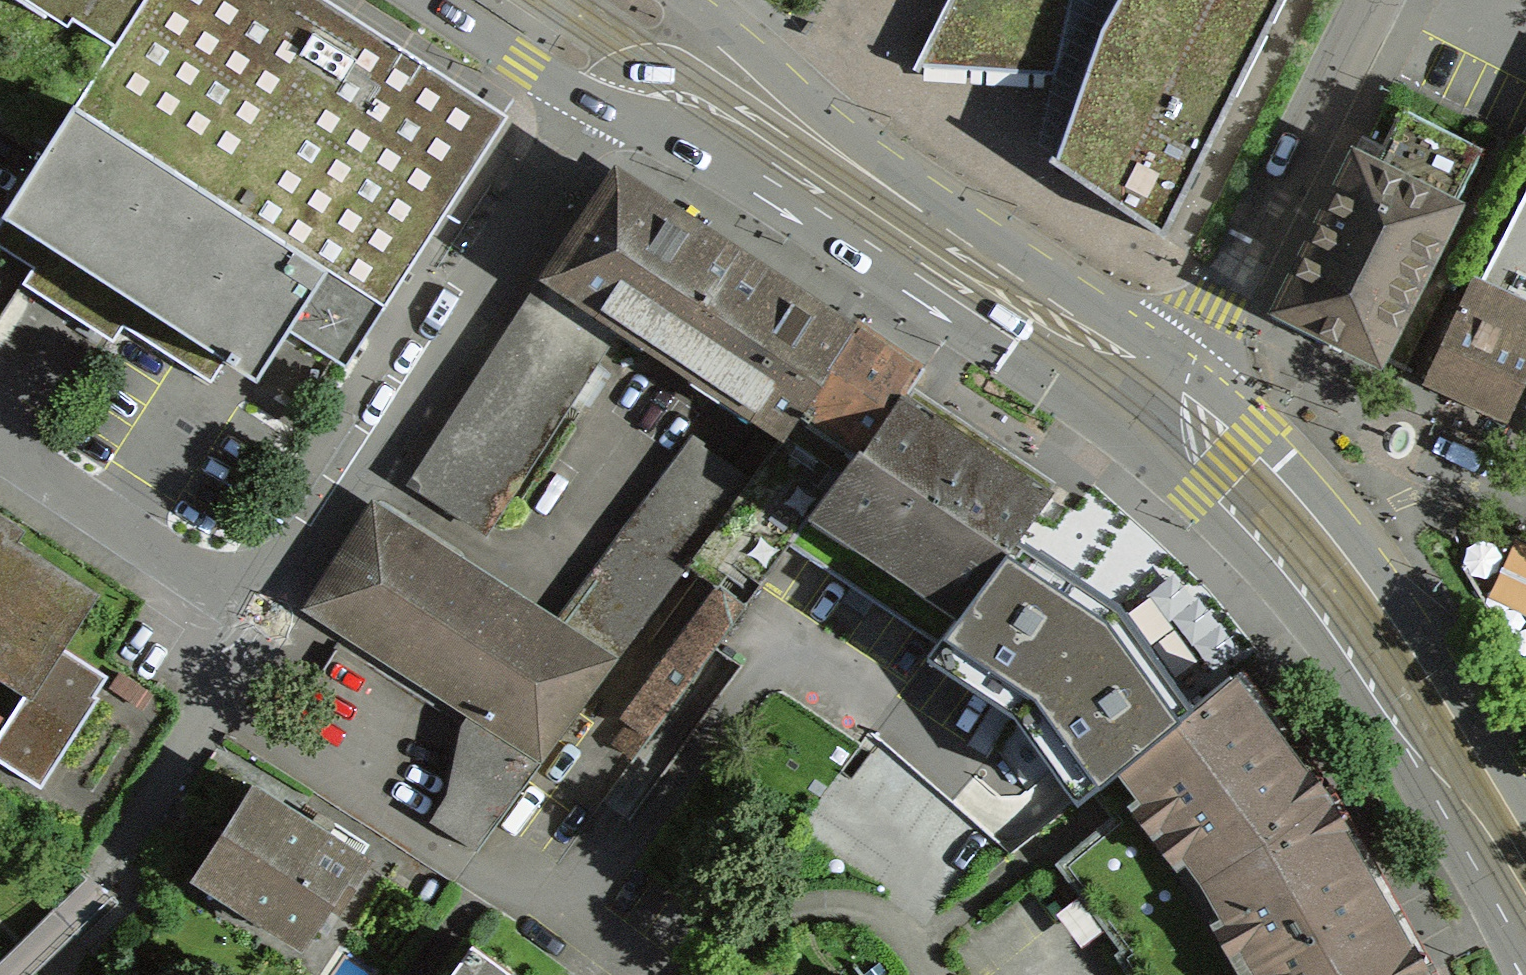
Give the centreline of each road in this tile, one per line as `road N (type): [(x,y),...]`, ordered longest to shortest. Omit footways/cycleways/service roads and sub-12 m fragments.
road 1 (primary): [(1117,441),(1193,501),(1280,597),(1405,771),(1525,973)]
road 2 (primary): [(598,111),(1000,356),(1117,441)]
road 3 (residential): [(598,111),(268,616)]
road 4 (primary): [(1525,782),(1368,554),(1258,421),(1185,363)]
road 5 (primary): [(1185,363),(876,155),(758,65)]
road 6 (residential): [(1185,363),(1376,0)]
road 7 (residential): [(65,919),(112,870),(268,616)]
road 8 (residential): [(268,616),(0,440)]
road 9 (primary): [(427,0),(598,111)]
road 10 (residential): [(758,65),(666,59),(637,70),(598,111)]

